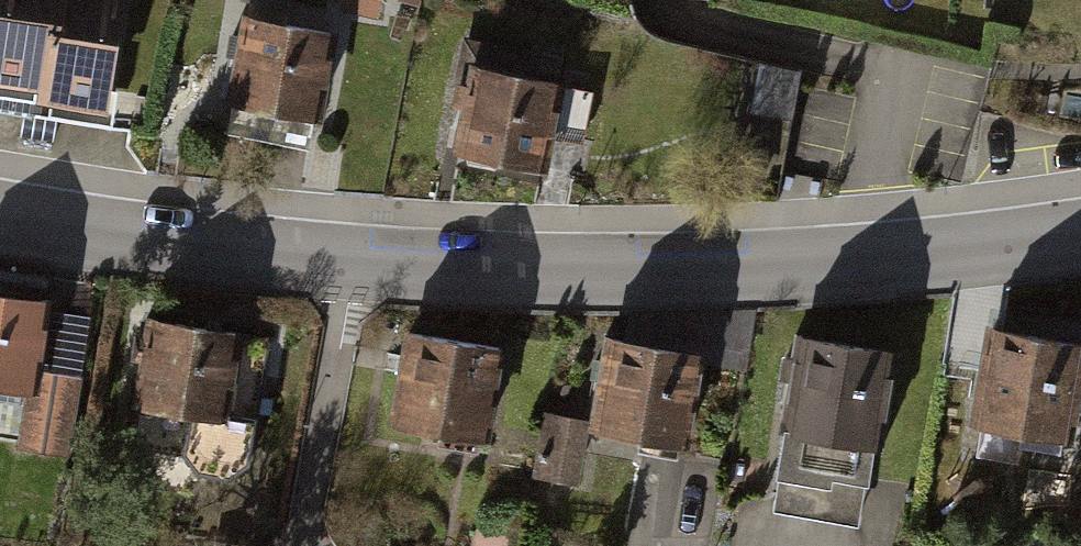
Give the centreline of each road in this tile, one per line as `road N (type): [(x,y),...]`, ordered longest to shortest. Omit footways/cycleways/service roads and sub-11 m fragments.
road 1 (residential): [(1080,236),(656,268),(248,252),(0,211)]

